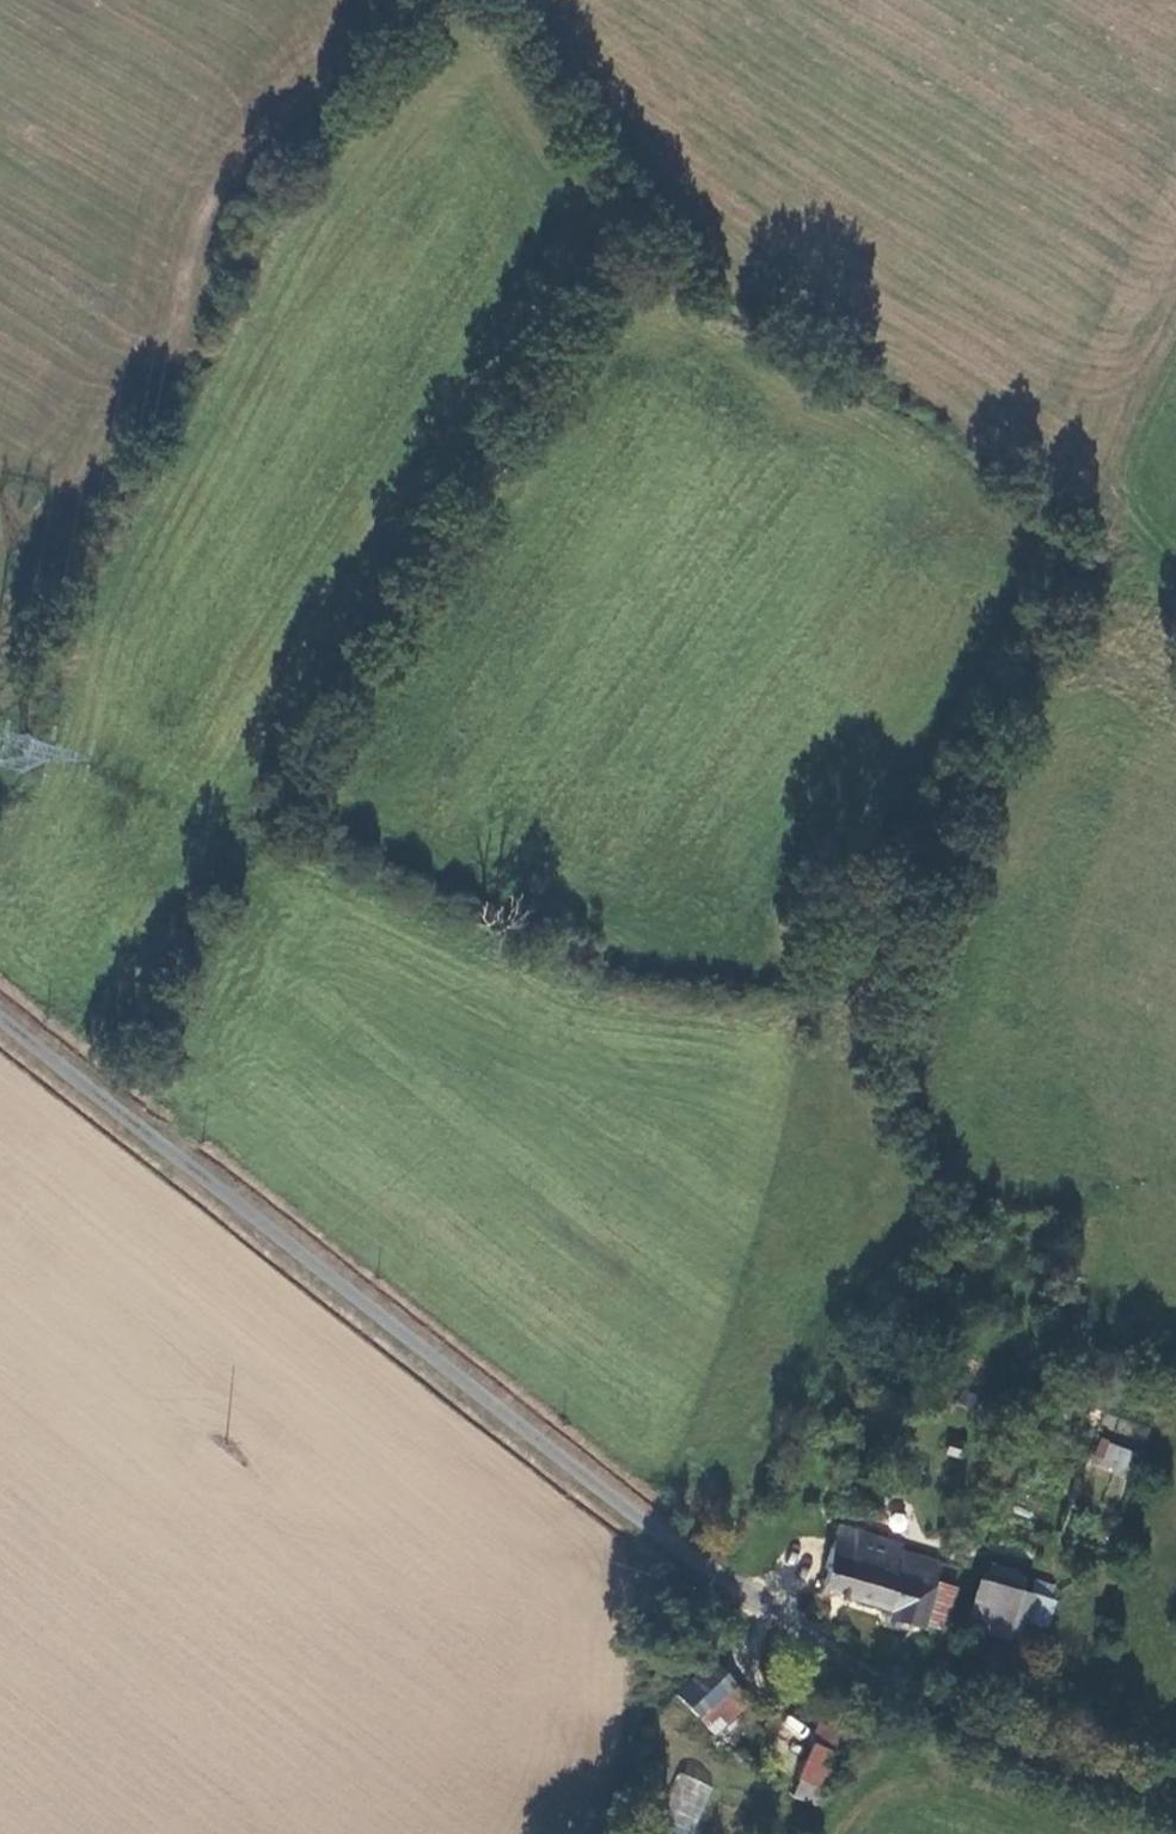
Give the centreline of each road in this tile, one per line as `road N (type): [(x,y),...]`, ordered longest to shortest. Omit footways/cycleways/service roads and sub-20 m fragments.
road 1 (unclassified): [(0,1022),(725,1573),(843,1648)]
road 2 (track): [(1175,1809),(1019,1754),(843,1648)]

